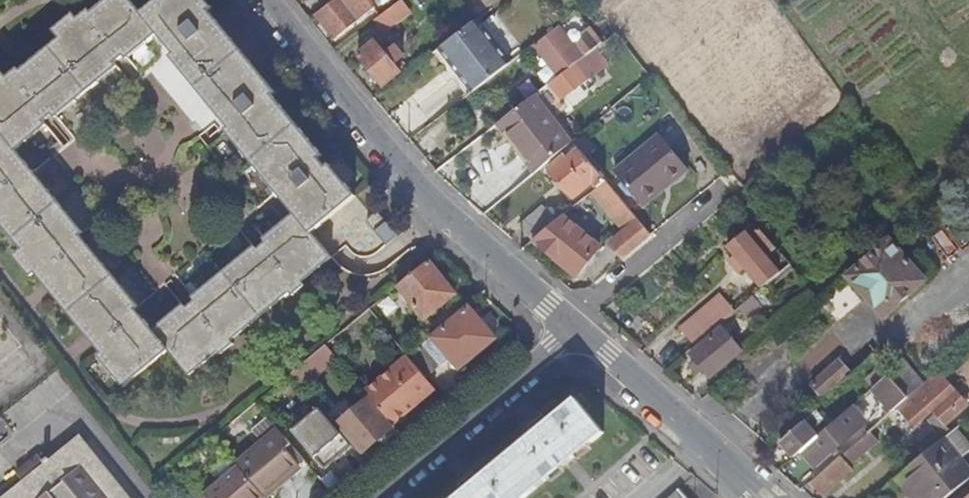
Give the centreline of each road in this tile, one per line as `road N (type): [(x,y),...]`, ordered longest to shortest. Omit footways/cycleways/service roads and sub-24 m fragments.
road 1 (residential): [(271,0),(418,184),(571,324)]
road 2 (residential): [(571,324),(372,497)]
road 3 (residential): [(571,324),(689,422),(758,497)]
road 4 (residential): [(722,191),(571,324)]

